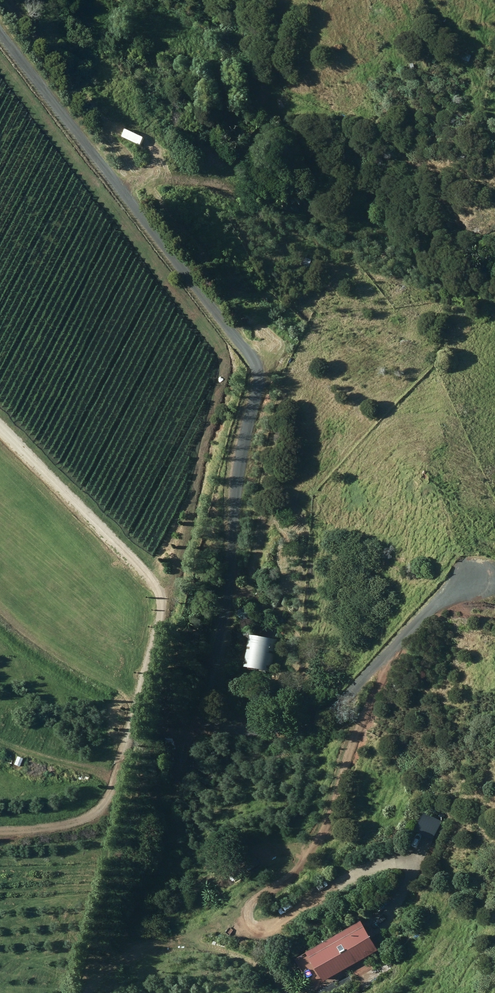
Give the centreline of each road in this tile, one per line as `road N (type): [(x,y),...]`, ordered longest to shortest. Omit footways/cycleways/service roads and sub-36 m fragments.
road 1 (track): [(223,357),(181,562),(112,789),(104,806),(78,822),(0,830)]
road 2 (track): [(169,598),(0,430)]
road 3 (track): [(118,187),(188,179),(325,222)]

